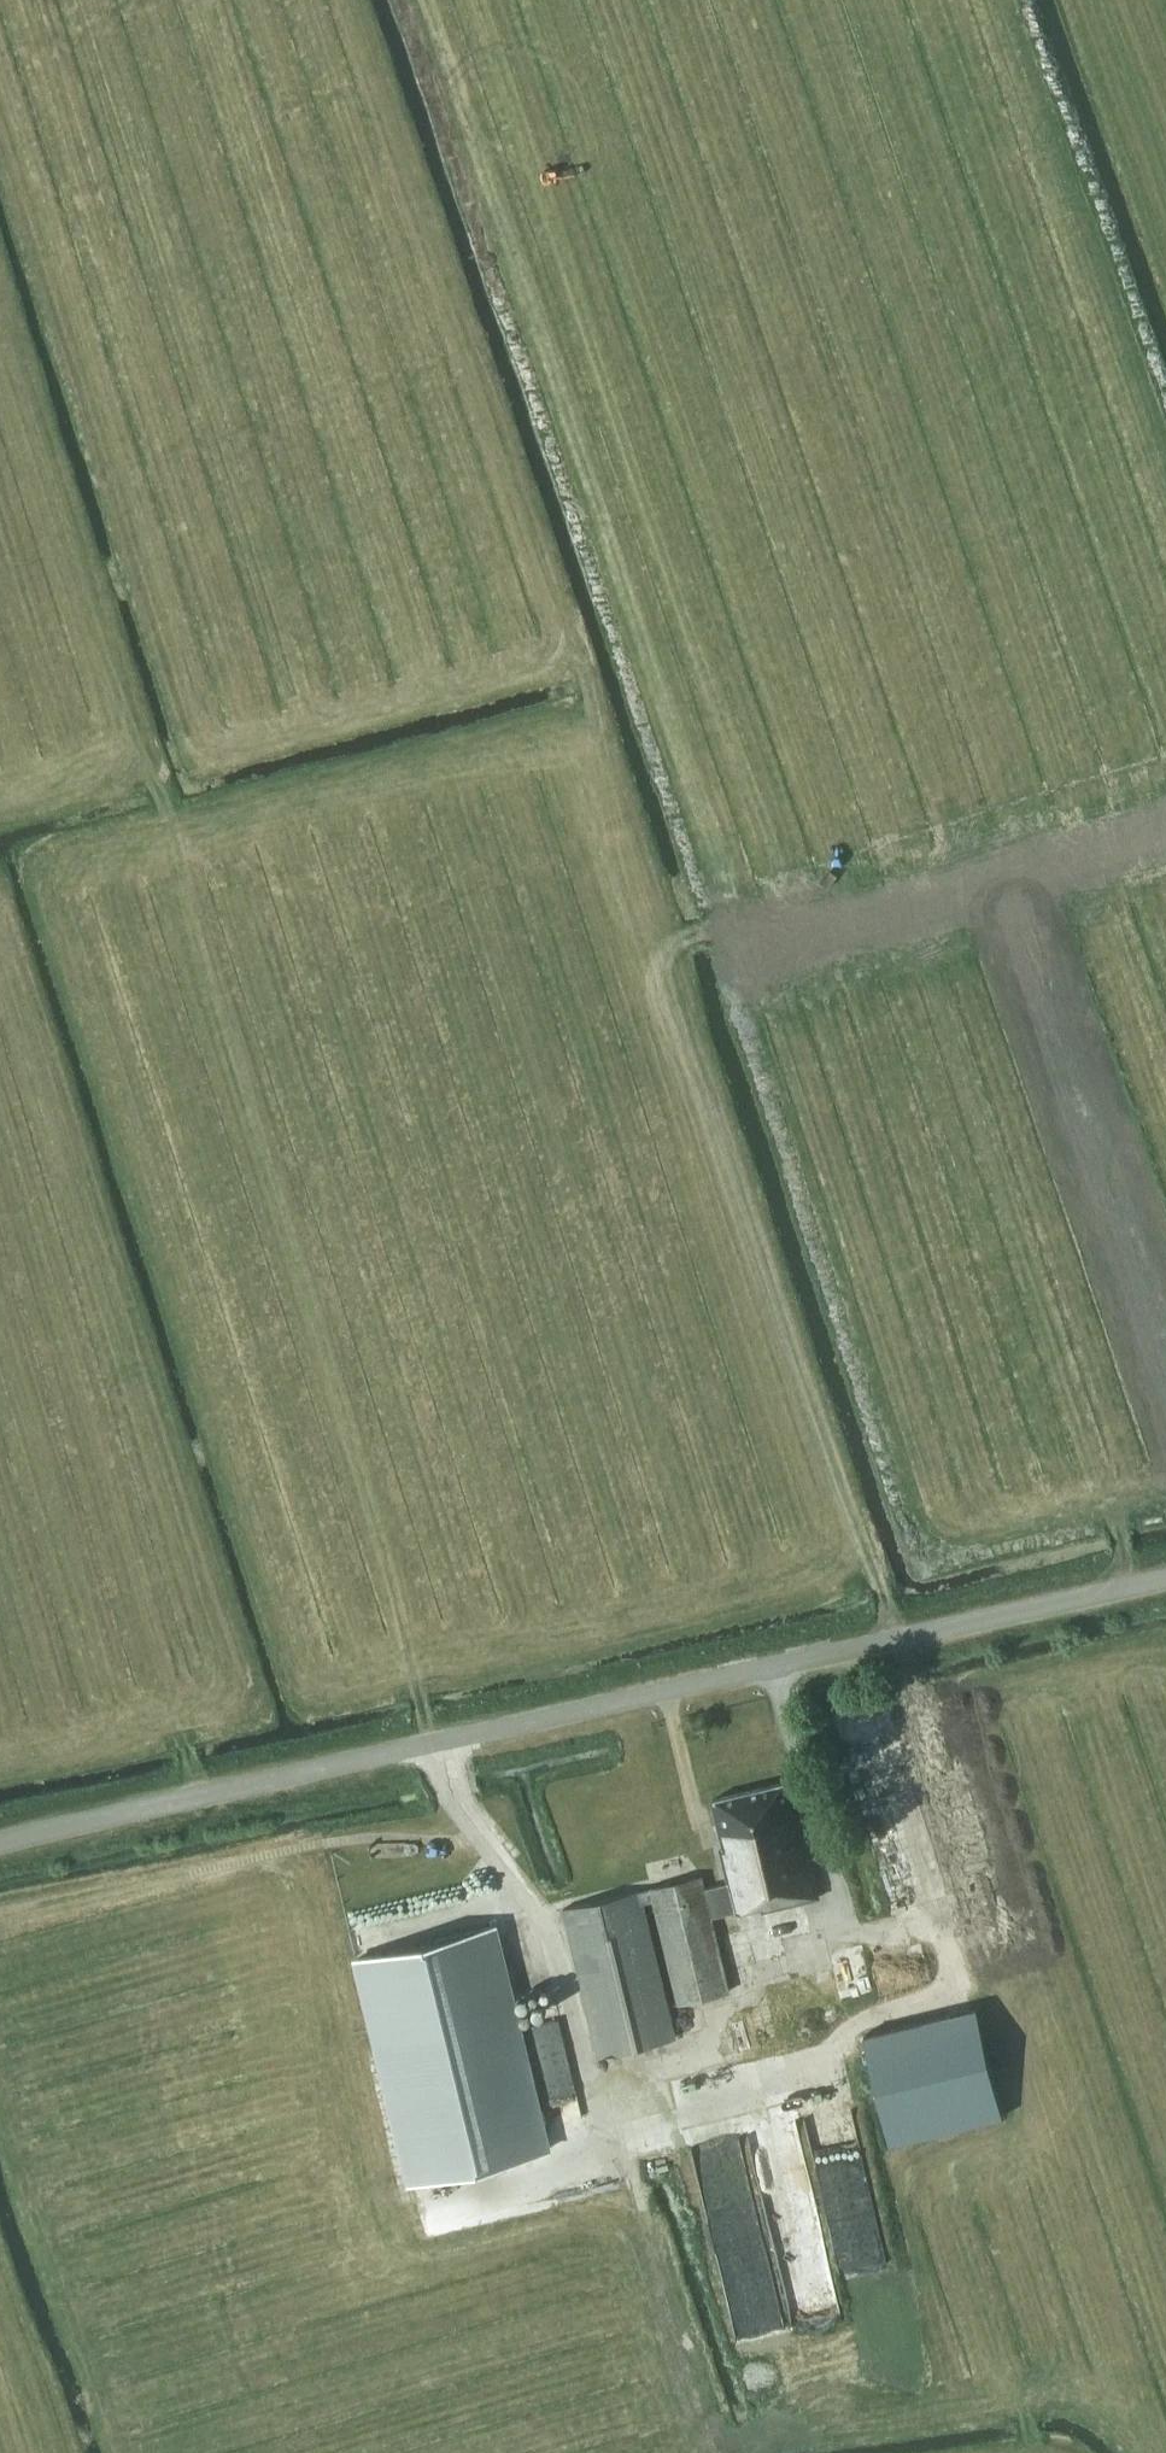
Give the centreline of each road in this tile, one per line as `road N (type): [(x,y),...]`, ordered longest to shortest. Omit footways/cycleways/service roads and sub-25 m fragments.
road 1 (unclassified): [(0,1844),(1165,1580)]

